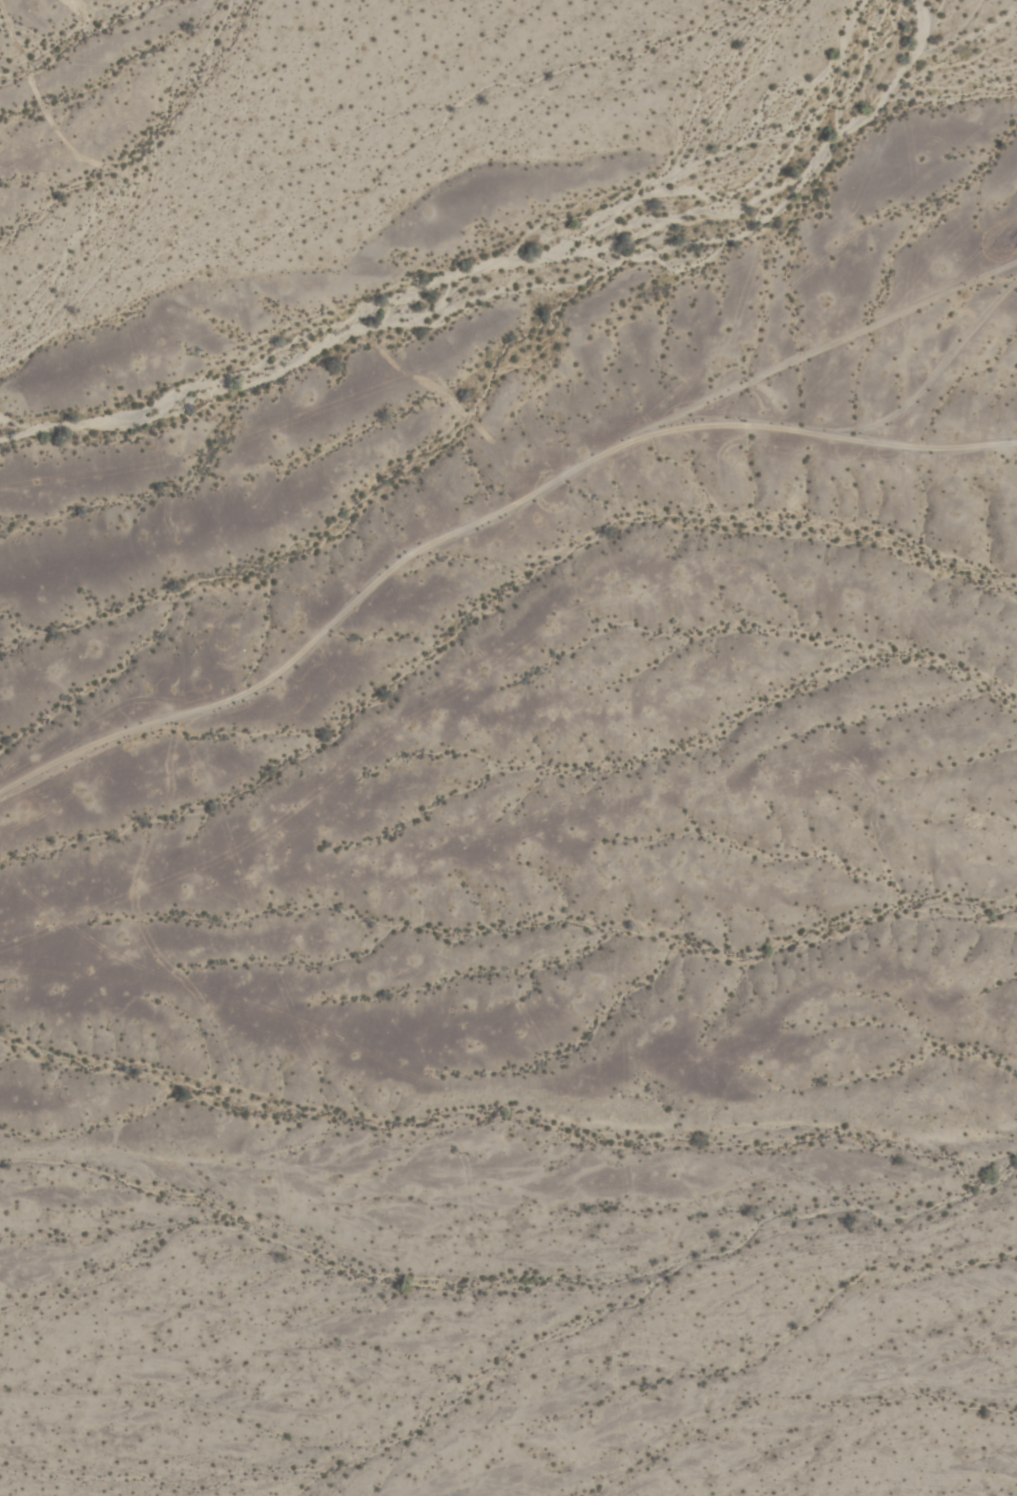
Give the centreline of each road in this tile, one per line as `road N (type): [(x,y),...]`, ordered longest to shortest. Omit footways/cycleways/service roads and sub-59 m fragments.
road 1 (track): [(0,793),(89,747),(260,690),(414,550),(508,515),(560,479),(648,438)]
road 2 (residential): [(1016,449),(884,445),(735,425),(648,438)]

